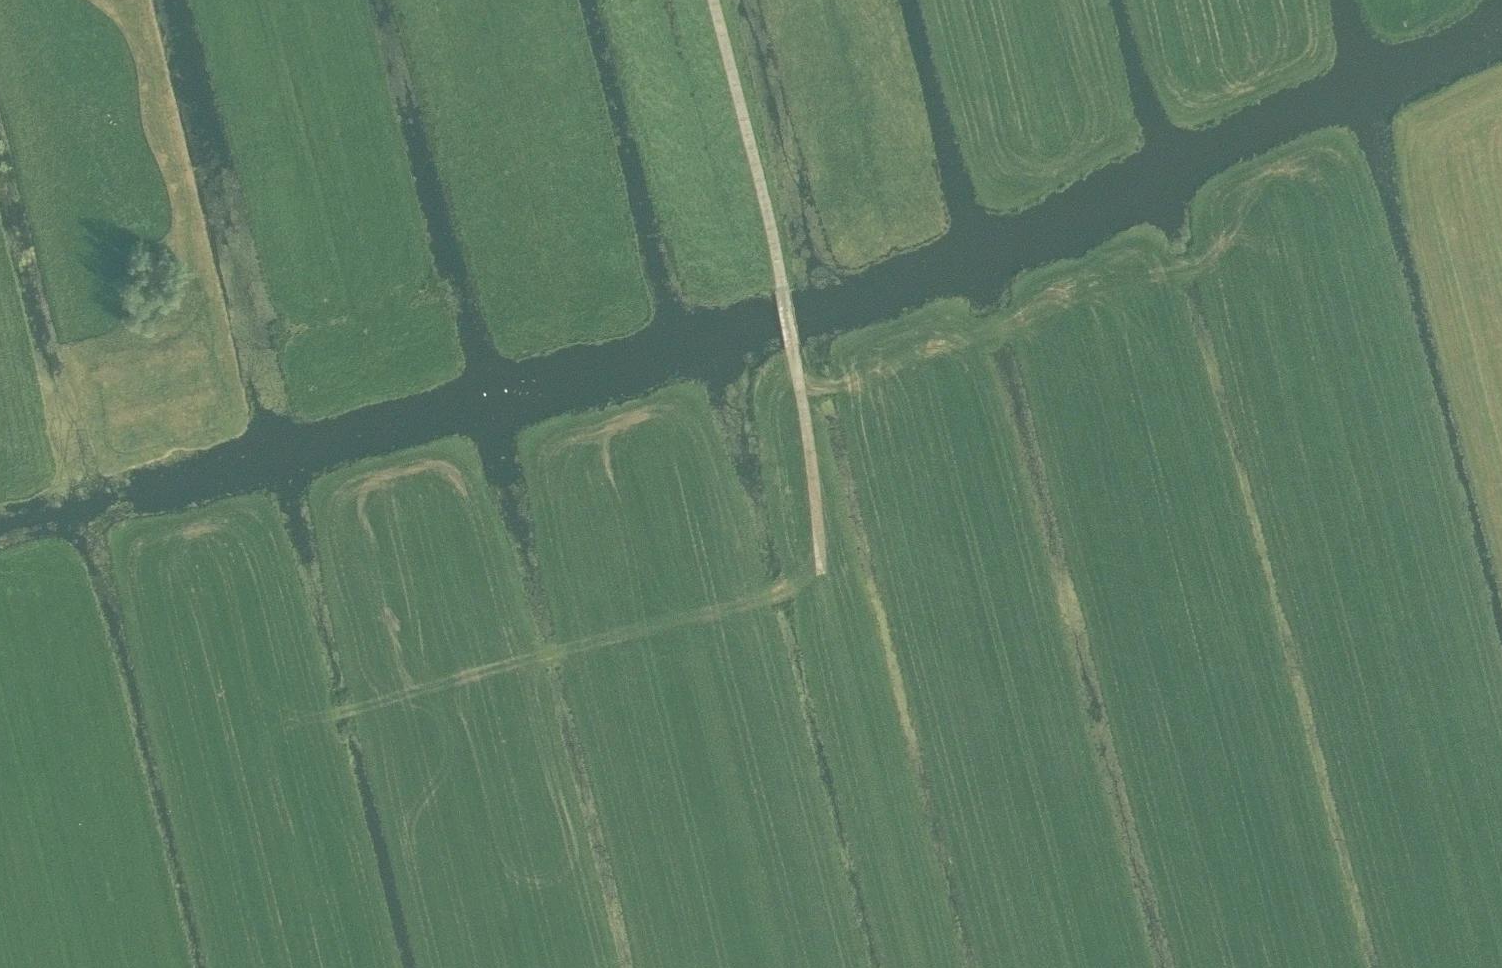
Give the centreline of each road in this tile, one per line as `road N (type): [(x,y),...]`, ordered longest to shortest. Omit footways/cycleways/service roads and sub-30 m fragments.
road 1 (track): [(334,720),(798,590),(824,567),(782,249),(717,0)]
road 2 (track): [(1354,967),(1170,280)]
road 3 (track): [(1208,268),(800,391)]

